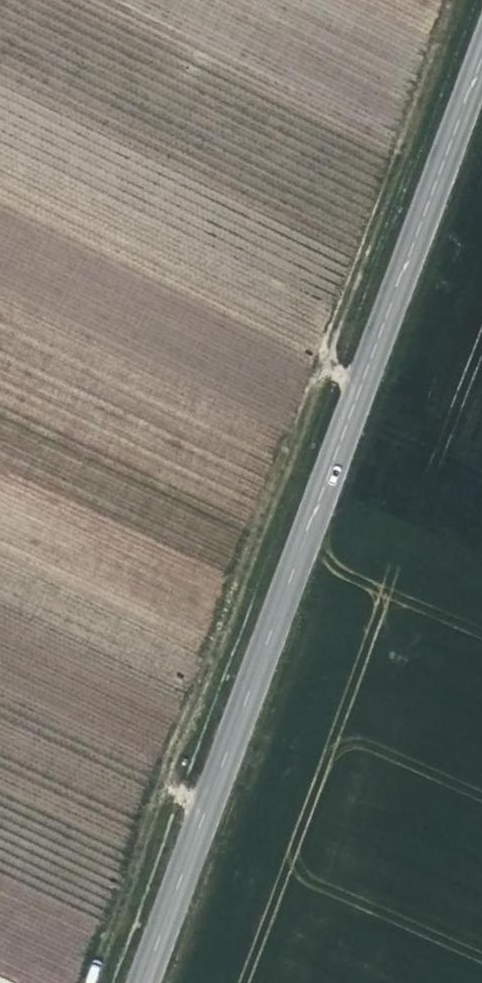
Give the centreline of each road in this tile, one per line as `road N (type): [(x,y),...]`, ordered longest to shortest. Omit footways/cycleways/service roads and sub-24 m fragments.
road 1 (track): [(90,982),(158,785),(226,640),(451,0)]
road 2 (tertiary): [(138,982),(481,46)]

